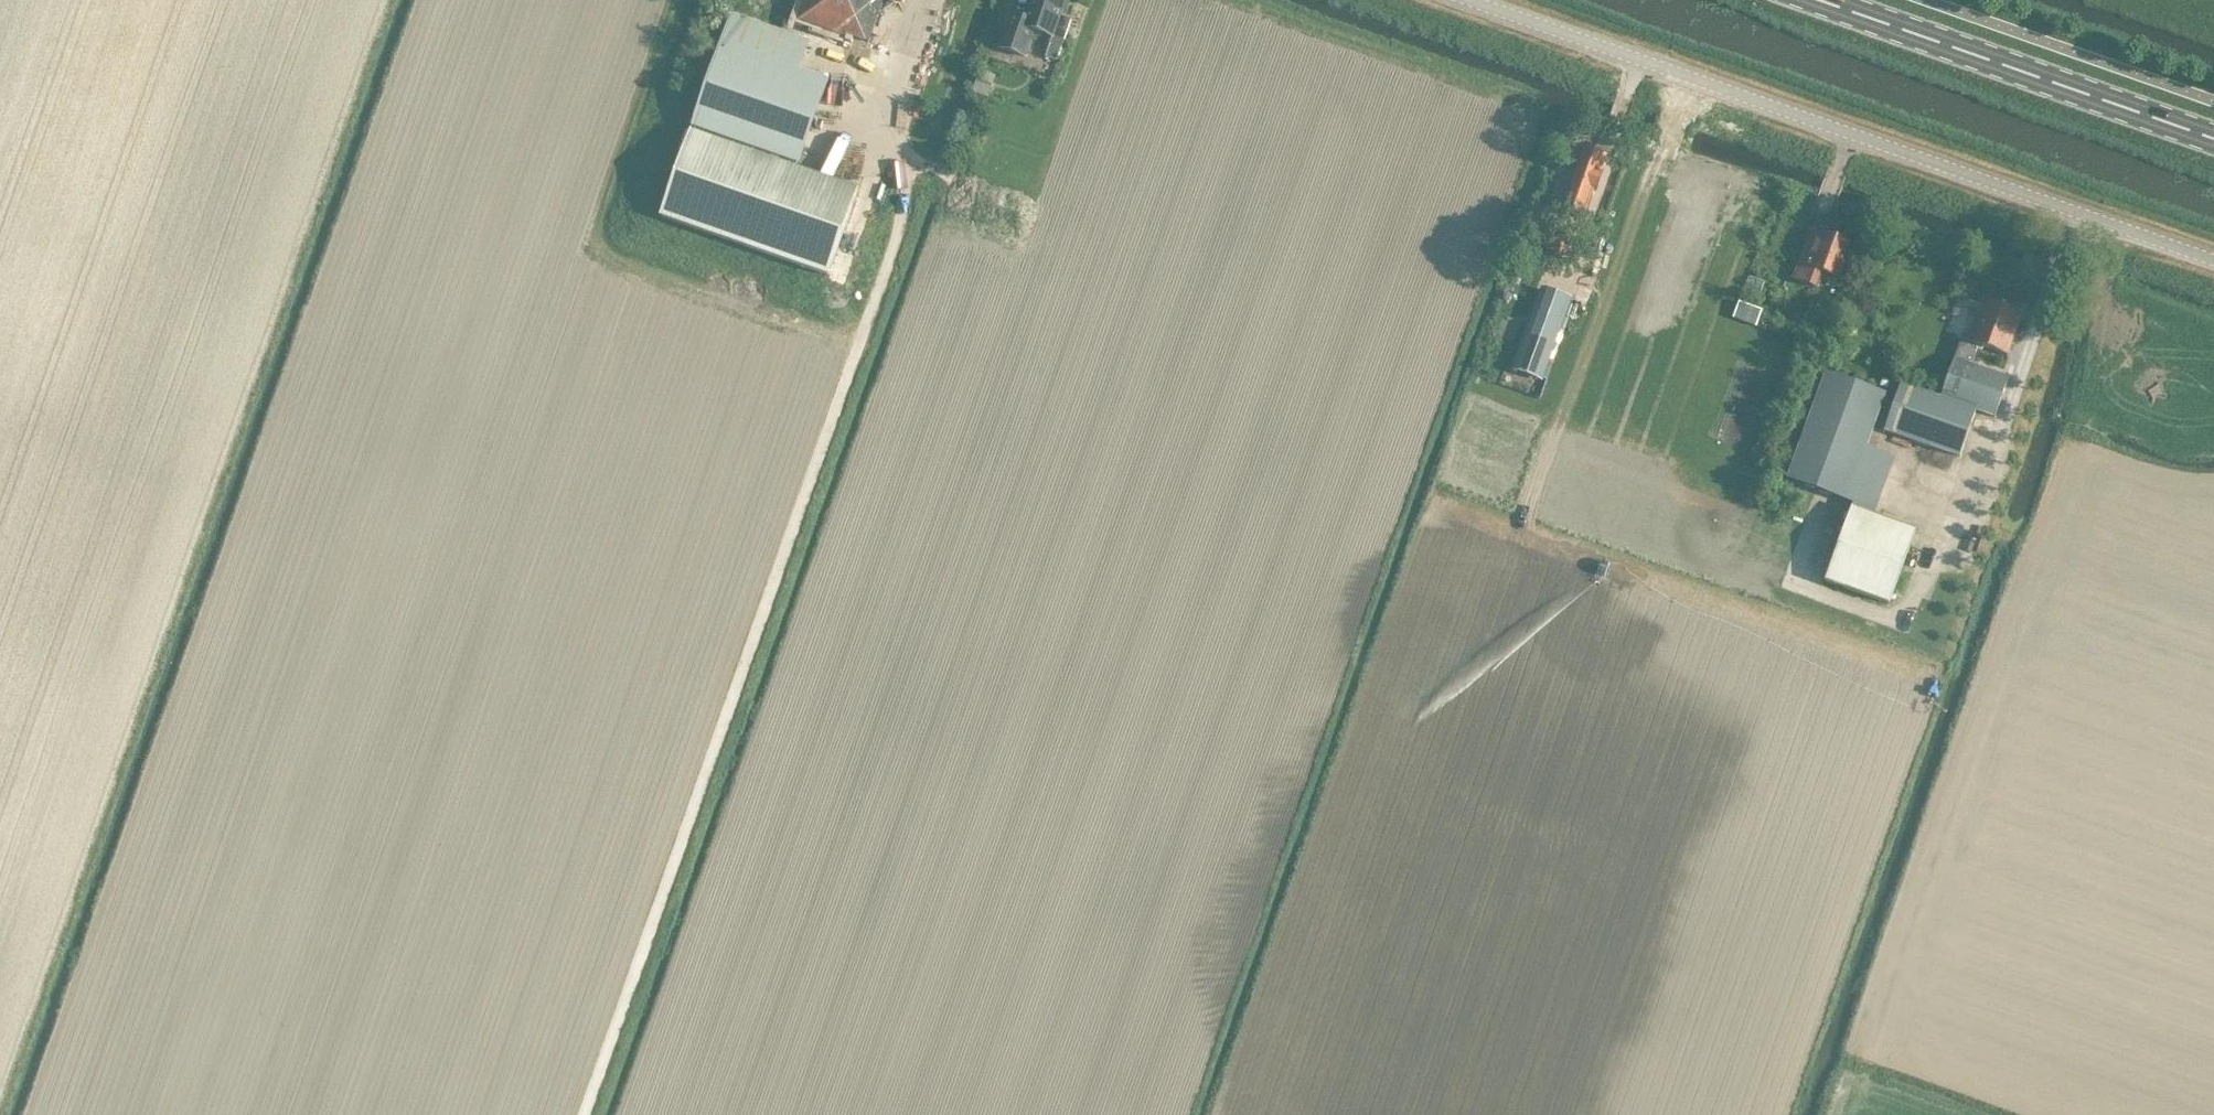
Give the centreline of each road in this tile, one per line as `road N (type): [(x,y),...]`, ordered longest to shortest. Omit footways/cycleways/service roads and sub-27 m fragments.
road 1 (unclassified): [(2213,259),(1473,0)]
road 2 (primary): [(2213,136),(1826,0)]

